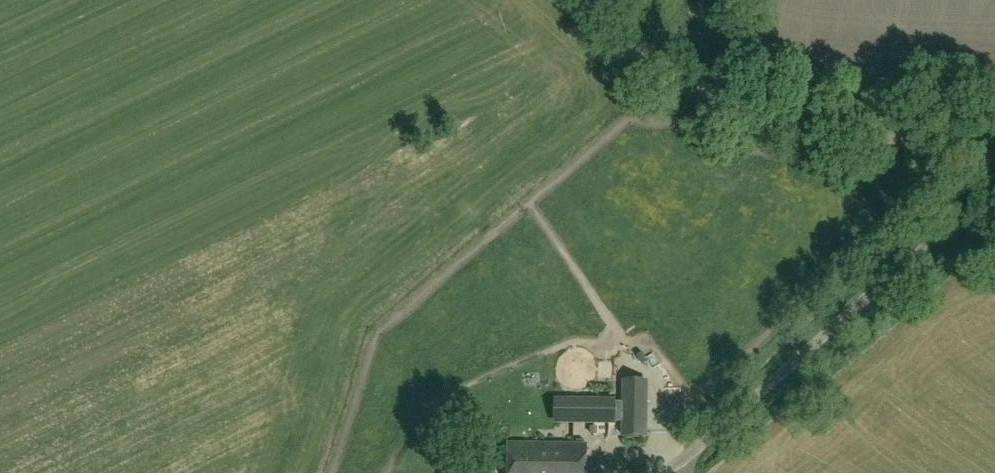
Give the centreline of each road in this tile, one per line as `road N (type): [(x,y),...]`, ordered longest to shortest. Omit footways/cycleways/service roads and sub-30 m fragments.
road 1 (track): [(567,0),(710,99),(994,155)]
road 2 (unclassified): [(994,190),(665,472)]

